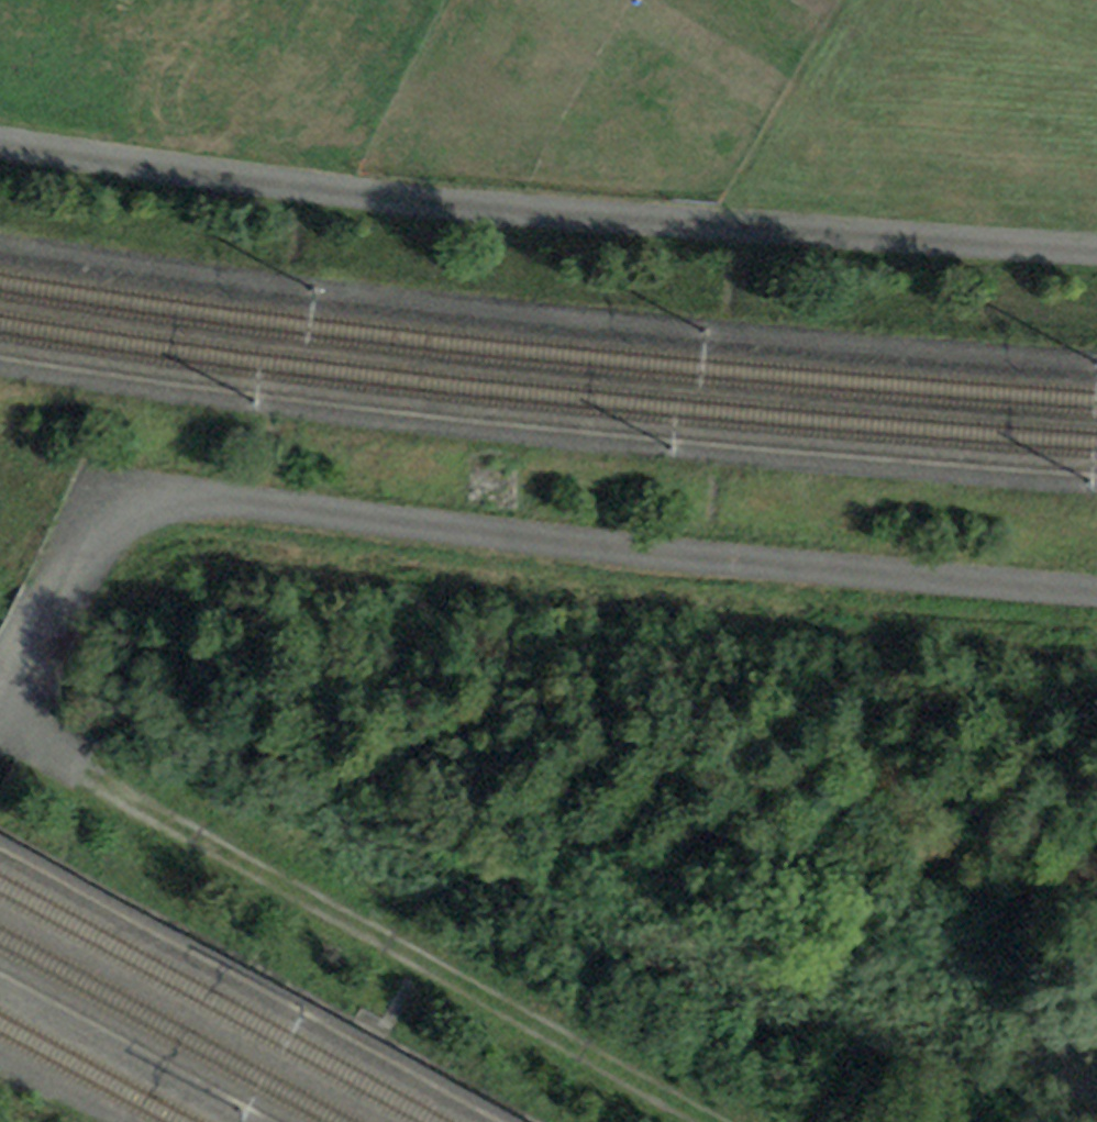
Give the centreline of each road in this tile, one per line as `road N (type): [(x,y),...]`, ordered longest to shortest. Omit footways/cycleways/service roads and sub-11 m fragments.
road 1 (unclassified): [(0,714),(100,517),(143,496),(1096,598)]
road 2 (unclassified): [(0,145),(520,212),(1096,249)]
road 3 (track): [(0,733),(705,1121)]

